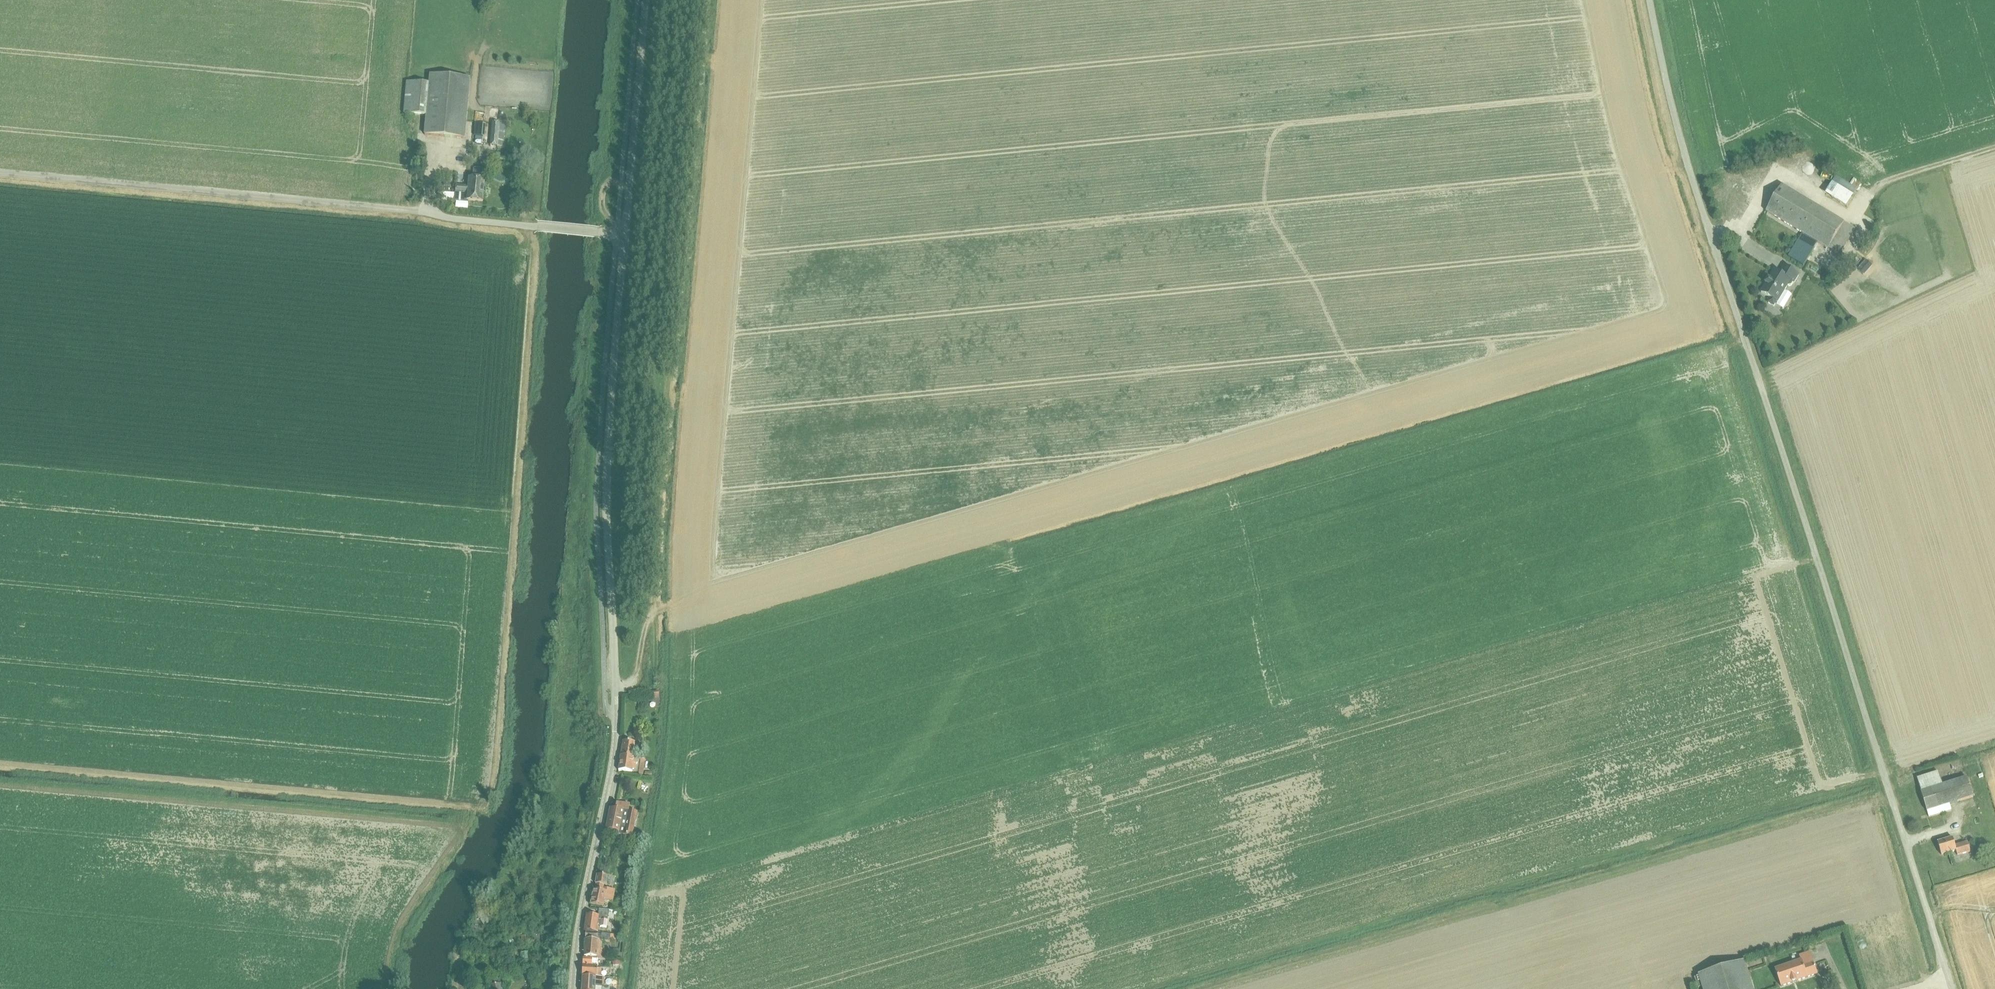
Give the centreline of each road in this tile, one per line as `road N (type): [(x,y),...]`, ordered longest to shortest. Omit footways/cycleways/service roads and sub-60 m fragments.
road 1 (unclassified): [(1950,988),(1674,114),(1650,0)]
road 2 (unclassified): [(615,702),(606,485),(645,0)]
road 3 (residential): [(573,988),(615,702)]

